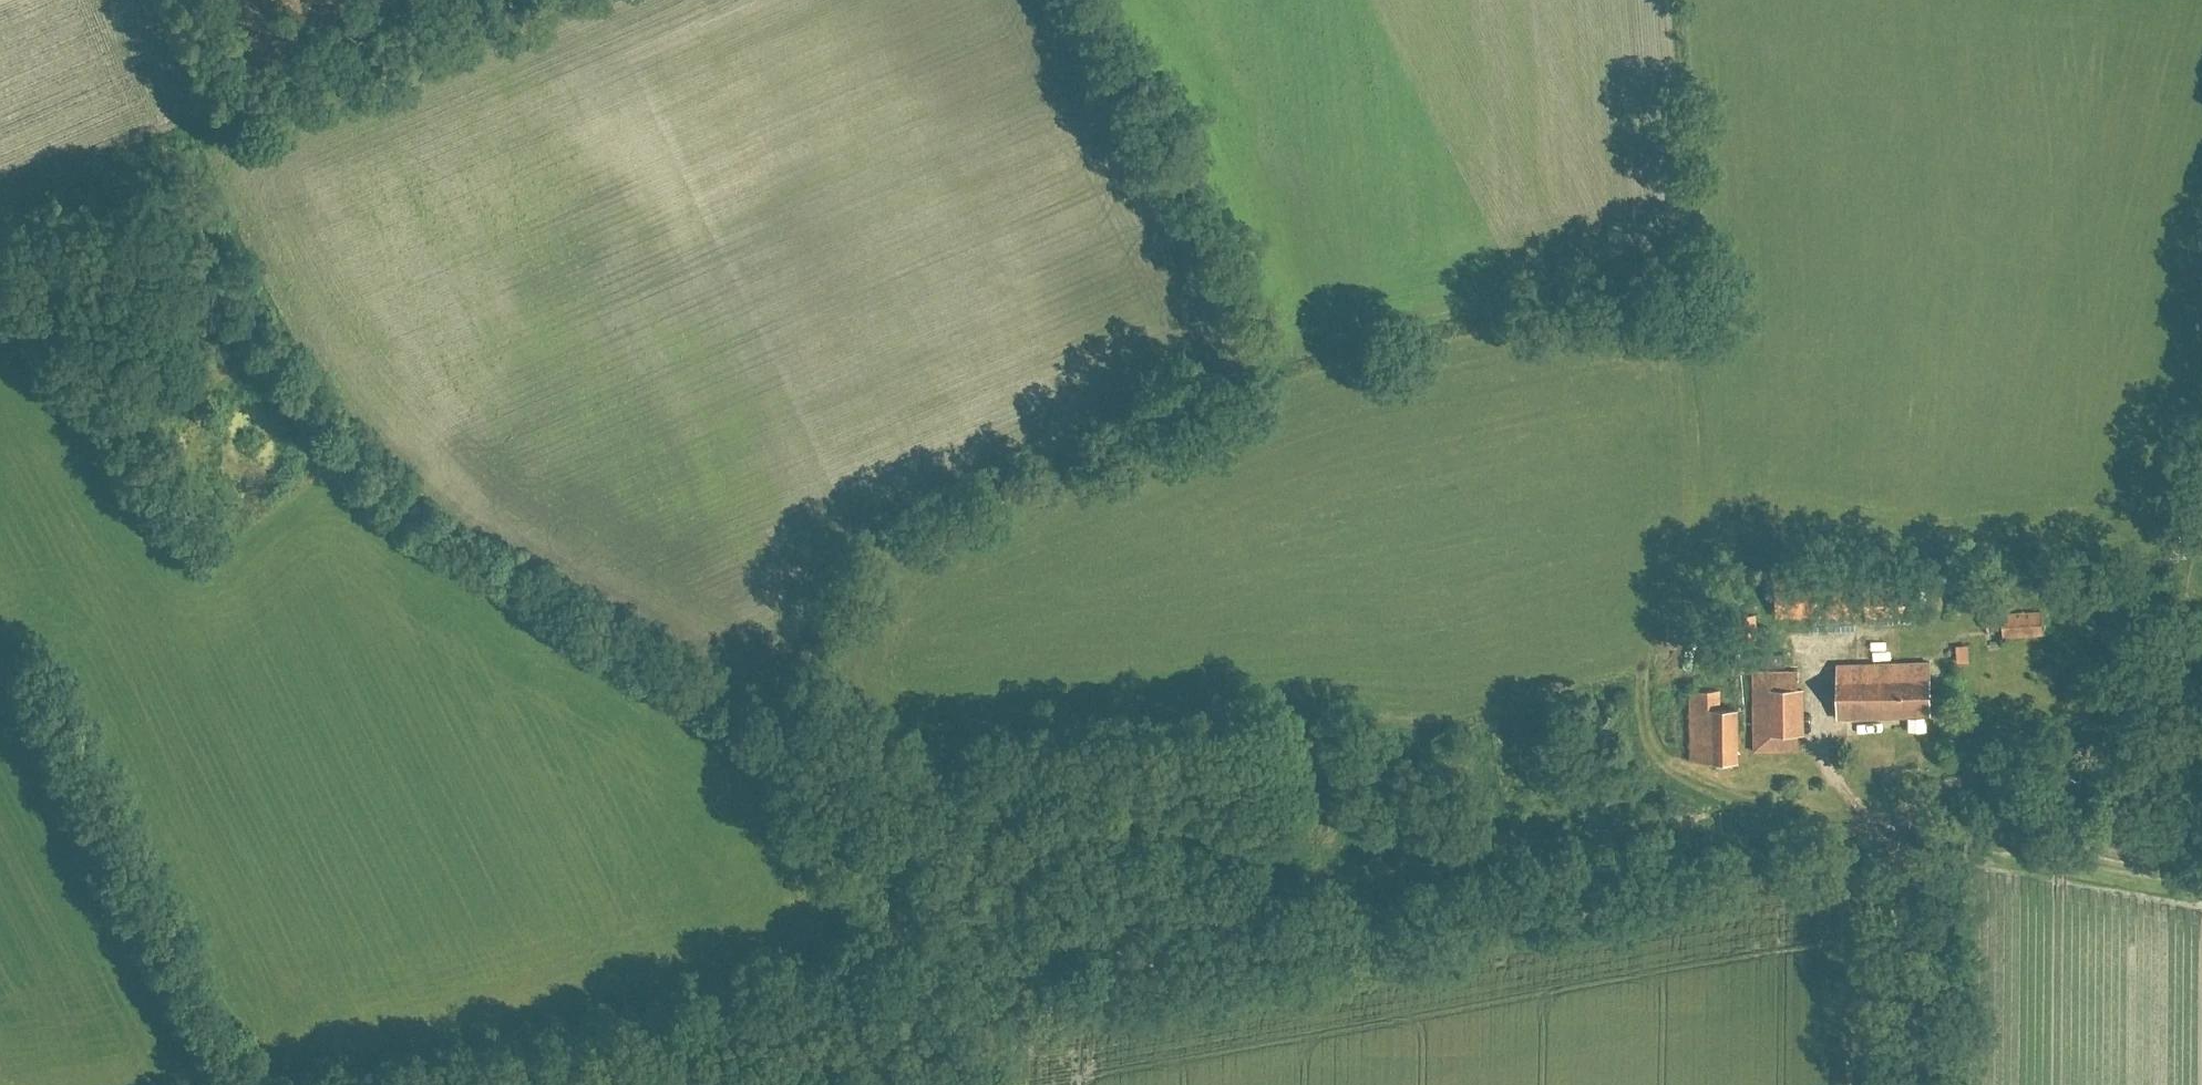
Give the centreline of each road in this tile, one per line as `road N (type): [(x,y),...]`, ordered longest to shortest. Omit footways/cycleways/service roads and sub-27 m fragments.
road 1 (track): [(1912,1084),(1909,926),(1897,848),(1846,794)]

